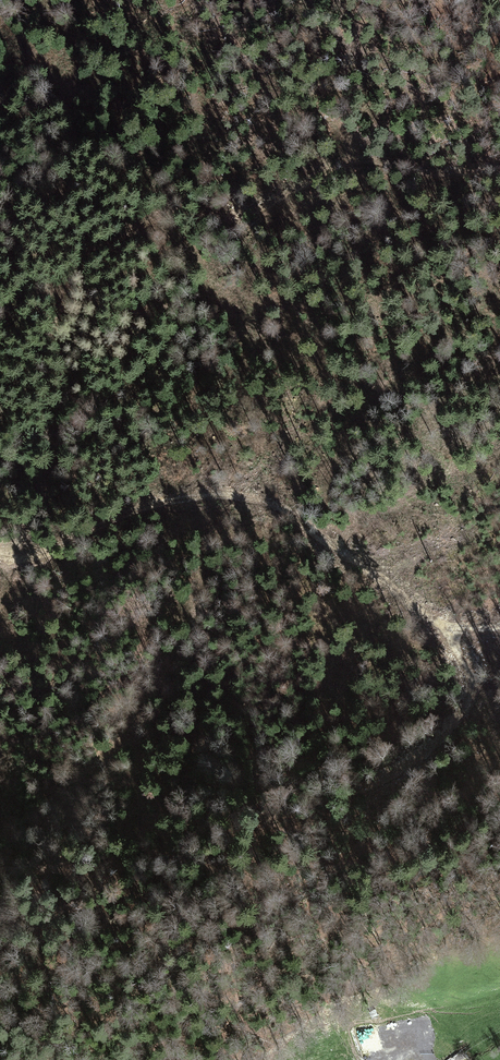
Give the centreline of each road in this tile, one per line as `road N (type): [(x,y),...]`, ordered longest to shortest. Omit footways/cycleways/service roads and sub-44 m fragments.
road 1 (track): [(0,551),(31,525),(52,457),(64,384),(55,309),(67,280),(138,230),(181,240),(257,346),(269,502),(448,629),(471,674),(467,703),(418,756),(334,799)]
road 2 (track): [(138,230),(159,217),(253,211),(351,160),(499,172)]
road 3 (track): [(0,551),(36,557),(158,502),(224,495),(269,502)]

